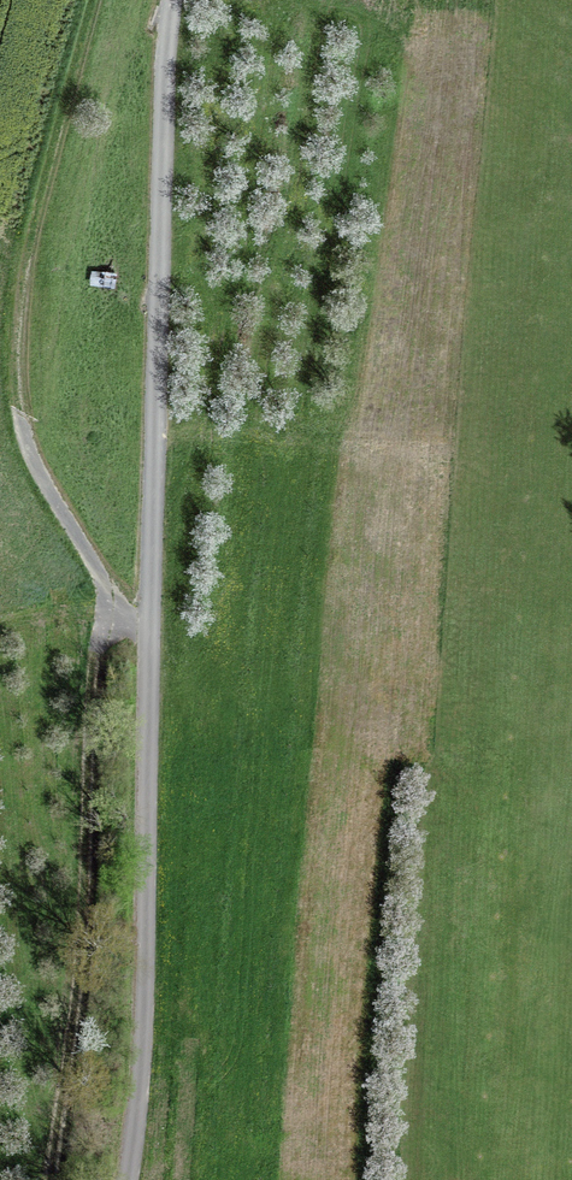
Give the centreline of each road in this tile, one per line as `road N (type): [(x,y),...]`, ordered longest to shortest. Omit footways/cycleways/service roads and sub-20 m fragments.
road 1 (unclassified): [(133,1179),(159,793),(152,650),(174,0)]
road 2 (track): [(90,0),(14,366),(30,458),(152,650)]
road 3 (track): [(53,1179),(73,1024),(102,581)]

